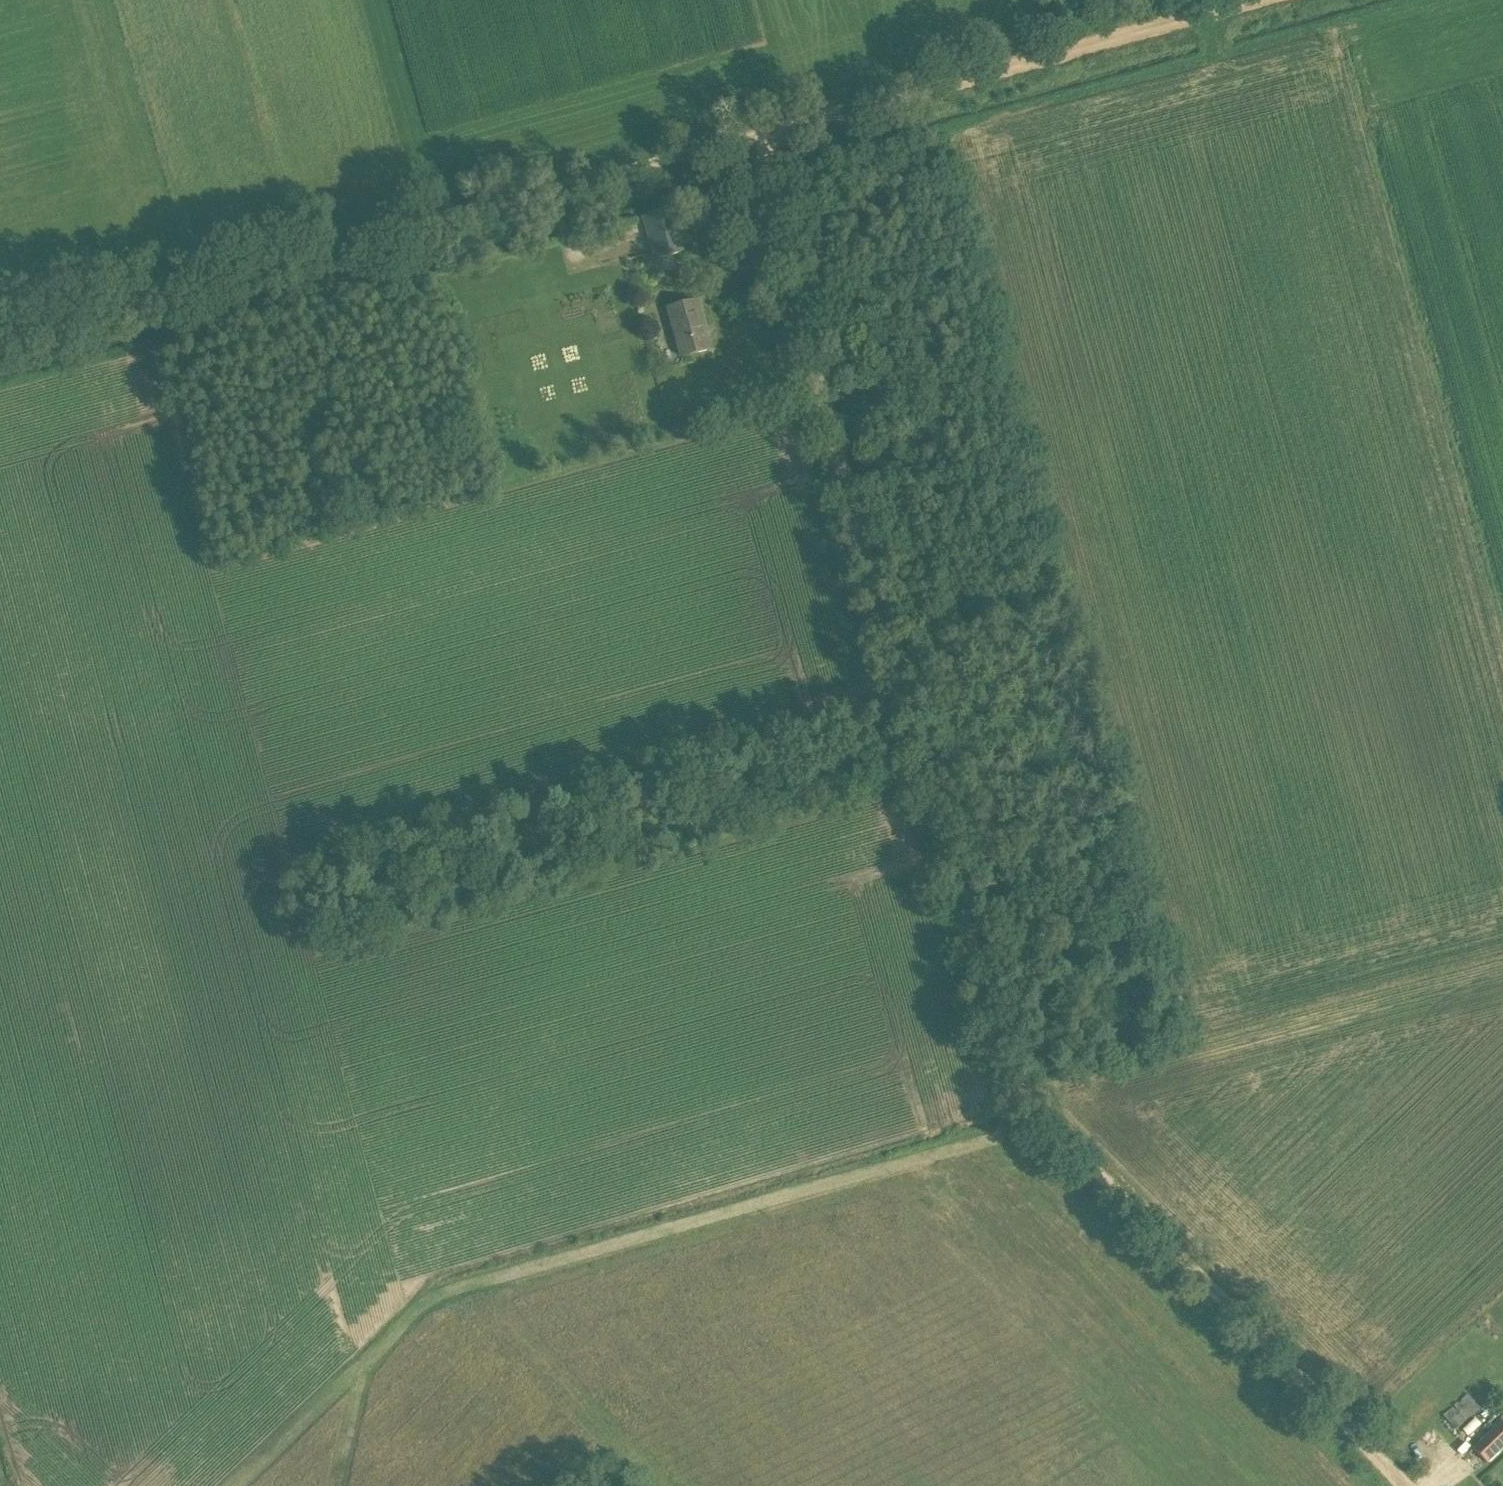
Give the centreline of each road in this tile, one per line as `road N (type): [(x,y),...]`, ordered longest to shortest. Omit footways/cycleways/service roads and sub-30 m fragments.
road 1 (track): [(1399,1475),(1019,1091),(998,1040),(764,142)]
road 2 (track): [(0,344),(1302,0)]

